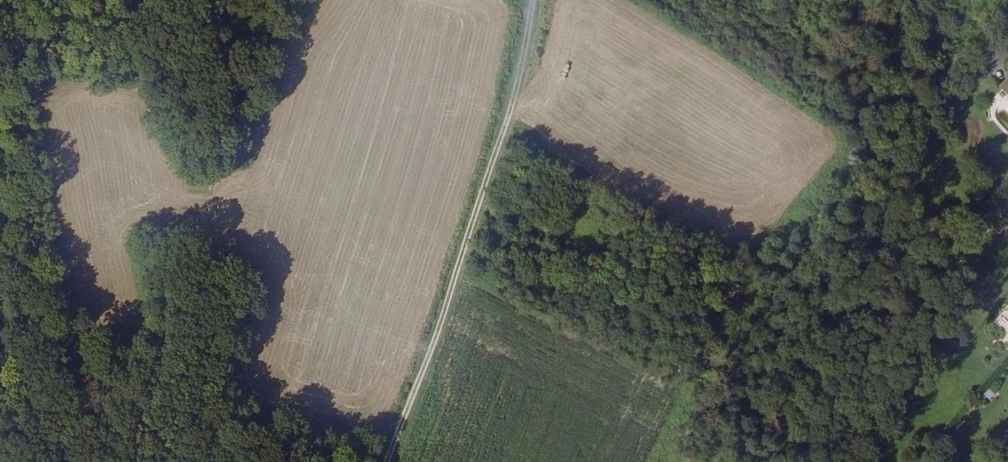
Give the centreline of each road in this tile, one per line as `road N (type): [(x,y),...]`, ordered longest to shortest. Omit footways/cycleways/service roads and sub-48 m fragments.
road 1 (track): [(529,0),(503,123),(395,461)]

